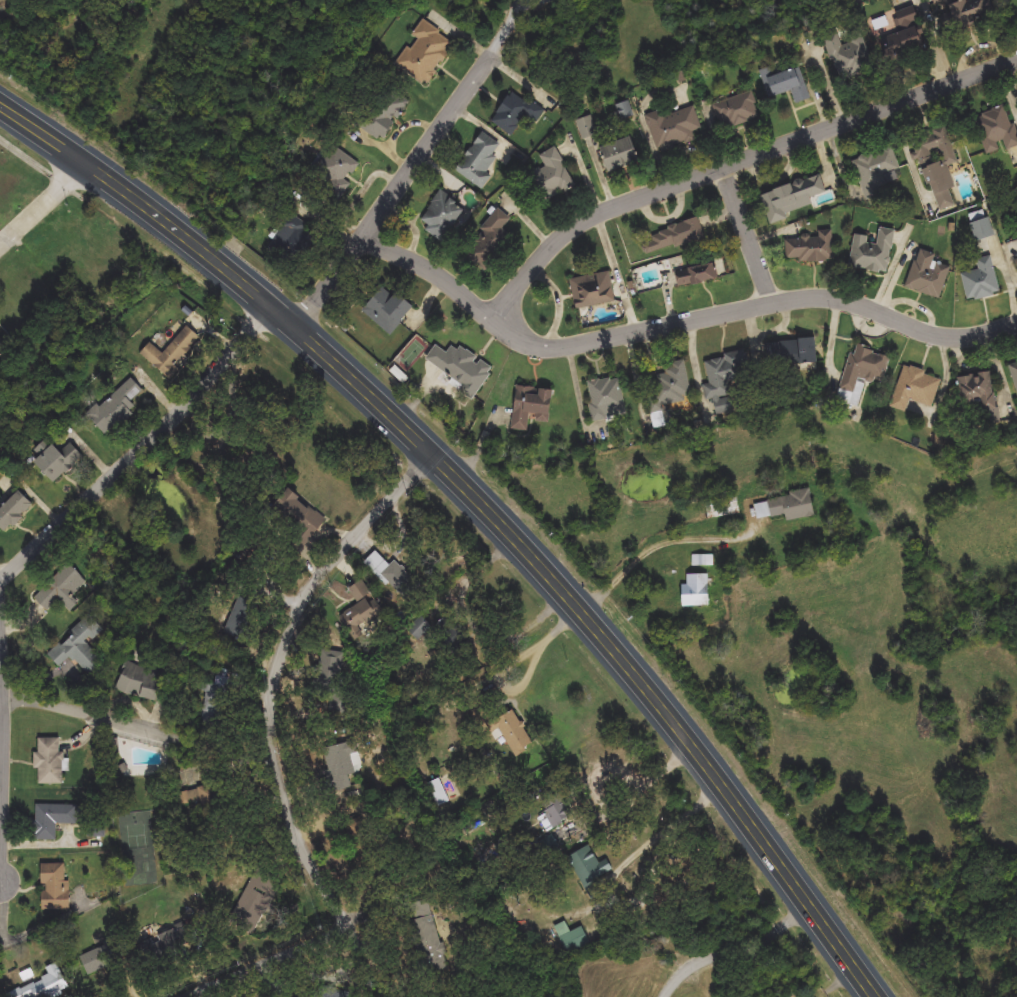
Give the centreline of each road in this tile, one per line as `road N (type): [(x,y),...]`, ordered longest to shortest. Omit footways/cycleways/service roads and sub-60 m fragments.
road 1 (primary): [(877,996),(648,689),(501,523),(298,328),(85,162)]
road 2 (residential): [(1016,319),(934,334),(853,294),(825,291),(547,343),(519,334),(403,255),(362,240)]
road 3 (residential): [(389,996),(309,854),(276,694),(312,594),(436,457)]
road 4 (residential): [(495,314),(551,246),(583,222),(1016,59)]
road 5 (residential): [(0,583),(151,446),(271,305)]
road 6 (residential): [(298,328),(499,49)]
road 7 (residential): [(285,759),(4,693)]
road 8 (residential): [(0,608),(2,882)]
road 9 (residential): [(198,996),(353,930)]
road 10 (residential): [(723,166),(775,300)]

